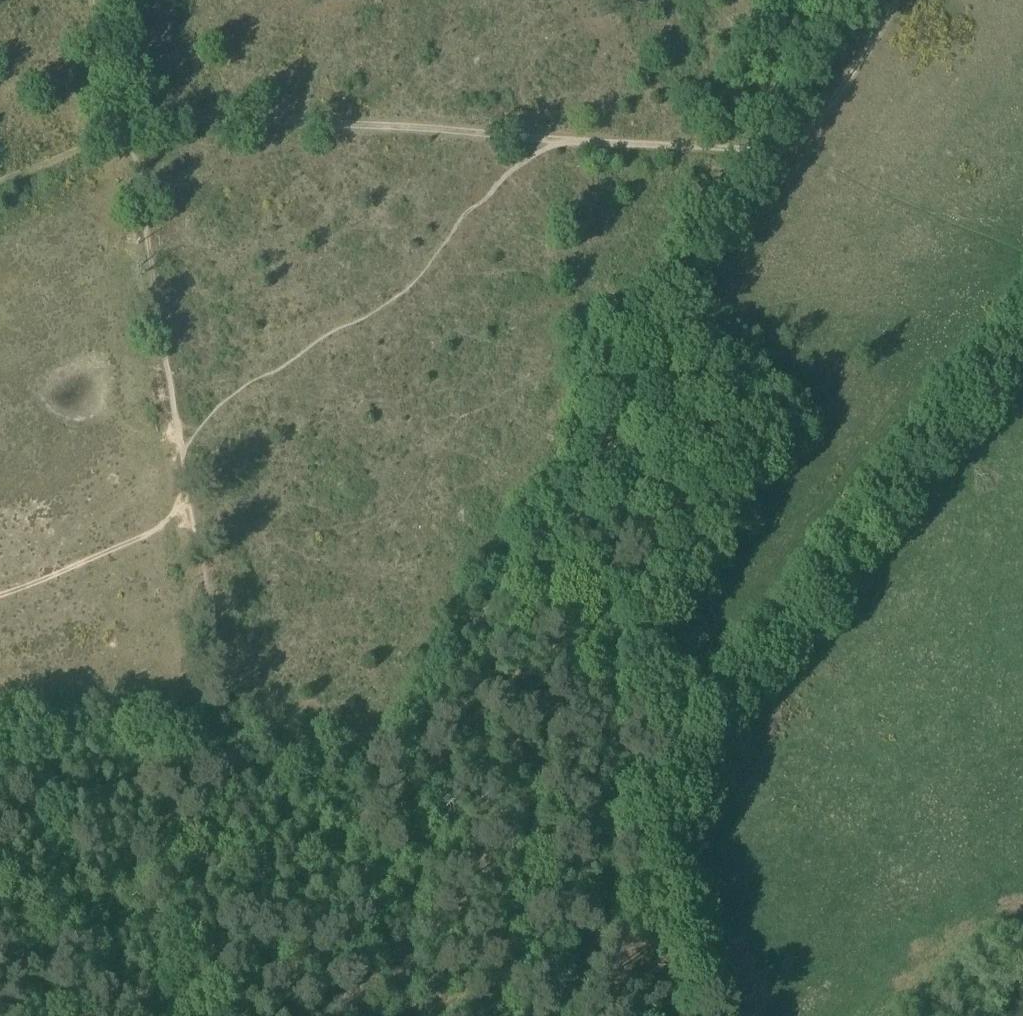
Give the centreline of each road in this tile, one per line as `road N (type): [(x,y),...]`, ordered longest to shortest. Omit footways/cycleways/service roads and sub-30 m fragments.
road 1 (track): [(468,1015),(1022,327)]
road 2 (track): [(0,850),(181,1015)]
road 3 (track): [(851,0),(774,129)]

